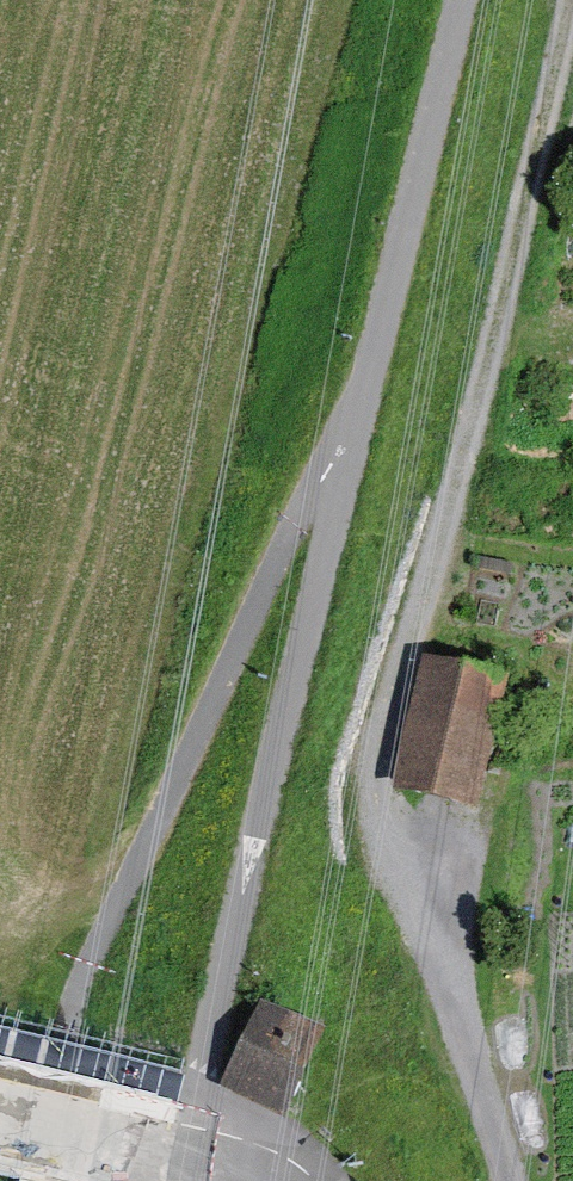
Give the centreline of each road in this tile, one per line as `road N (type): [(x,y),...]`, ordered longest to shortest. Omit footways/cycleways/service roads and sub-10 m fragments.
road 1 (track): [(189,1180),(267,805),(419,221),(465,0)]
road 2 (track): [(413,842),(389,795),(572,39)]
road 3 (track): [(43,1180),(92,978),(301,511),(357,442)]
road 4 (tertiary): [(230,1180),(166,1152),(0,1111)]

